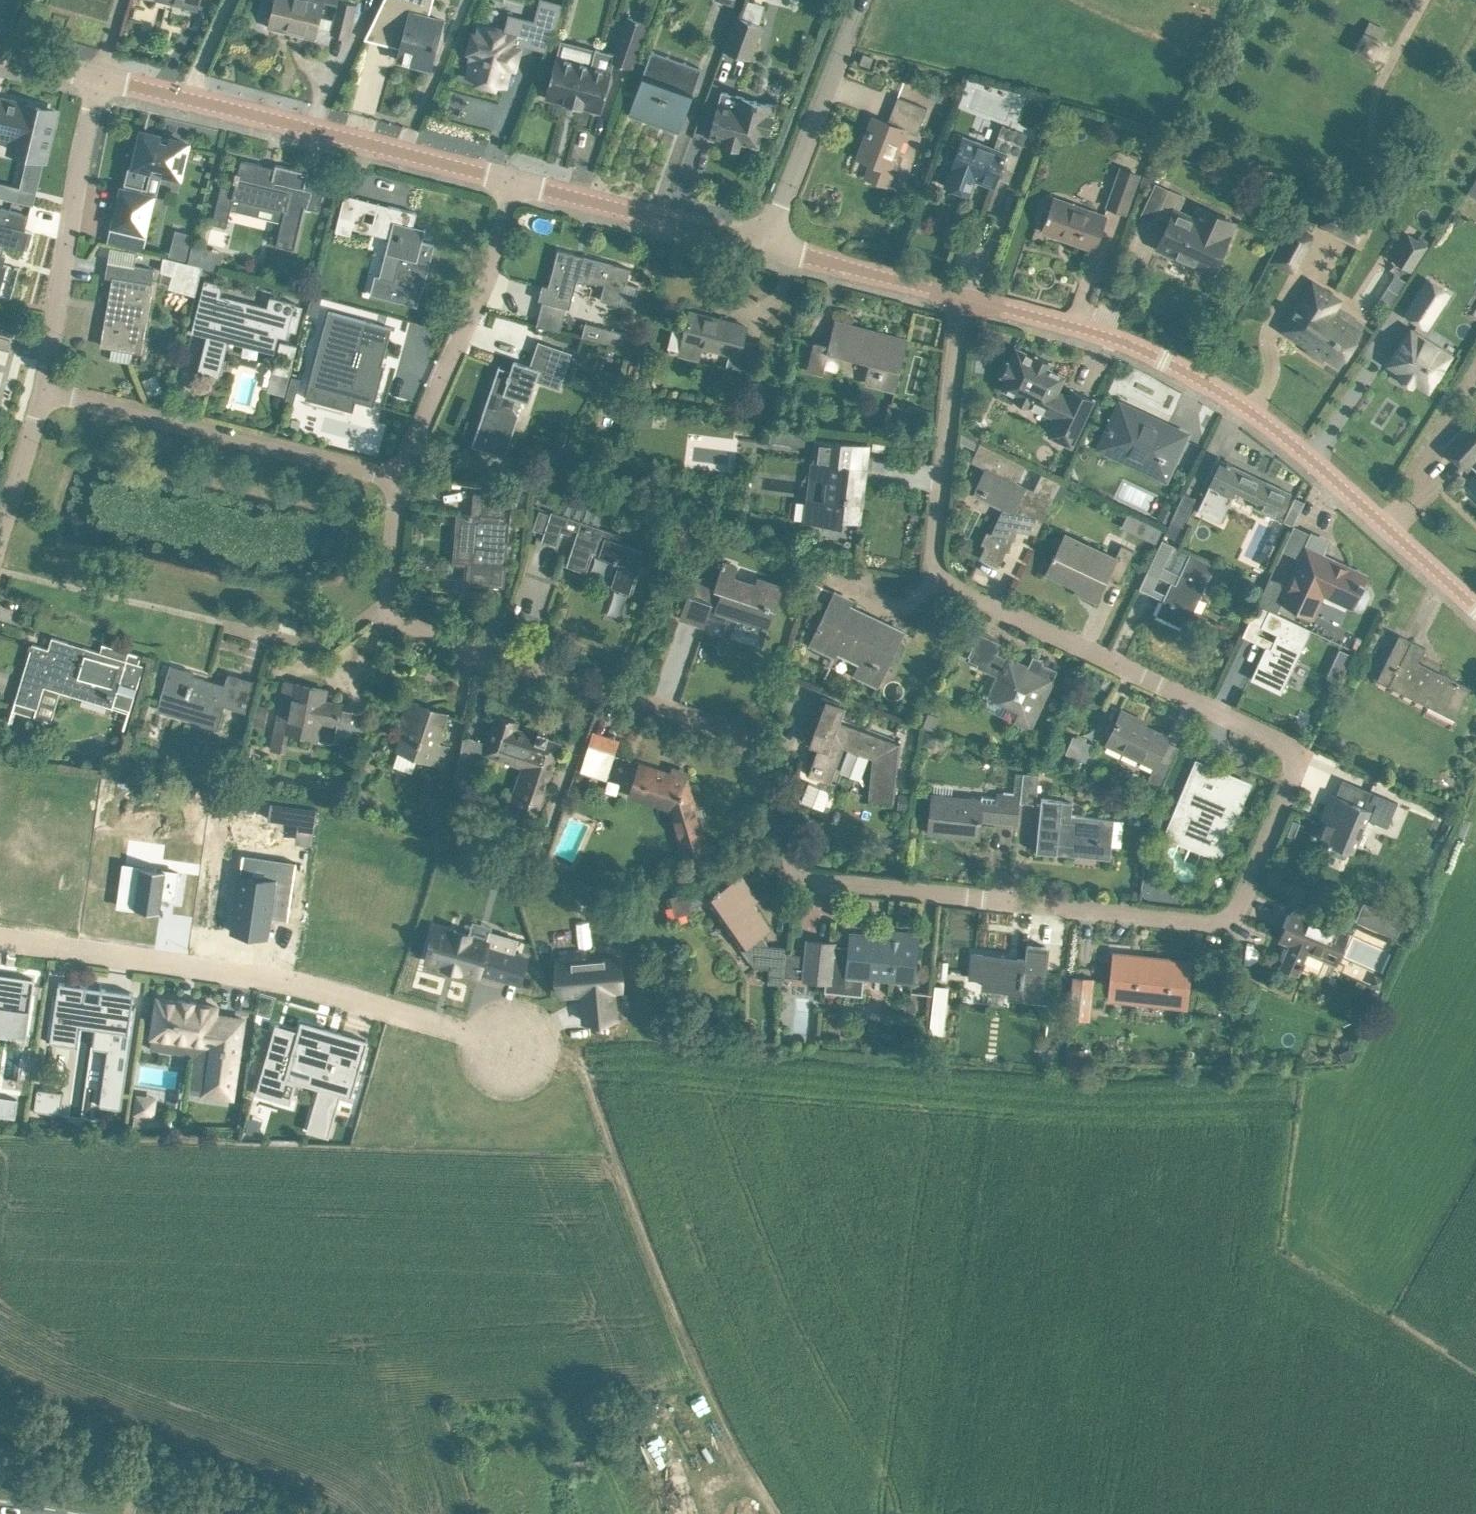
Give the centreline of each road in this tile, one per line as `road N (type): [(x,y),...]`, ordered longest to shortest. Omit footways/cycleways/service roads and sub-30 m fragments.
road 1 (residential): [(962,296),(933,568),(955,587),(1286,745),(1296,763),(1289,788),(1227,917),(1207,923),(812,880),(793,872),(744,737),(414,627),(391,601)]
road 2 (unclassified): [(1475,609),(1279,432),(1218,390),(1105,335),(962,296)]
road 3 (residential): [(0,936),(295,982),(473,1037)]
road 4 (unclassified): [(513,181),(99,77)]
road 5 (residential): [(398,475),(46,389)]
road 6 (residential): [(398,475),(486,279),(513,181)]
road 7 (residential): [(46,389),(99,77)]
road 8 (unclassified): [(765,245),(862,0)]
road 9 (unclassified): [(765,245),(513,181)]
road 10 (residential): [(473,1037),(474,1069),(492,1087),(530,1088),(548,1070),(550,1034),(534,1015),(497,1011),(476,1029)]
road 11 (unclassified): [(962,296),(765,245)]
road 12 (residential): [(226,624),(318,646),(391,601)]
road 13 (residential): [(0,537),(46,389)]
road 14 (residential): [(391,601),(398,475)]

